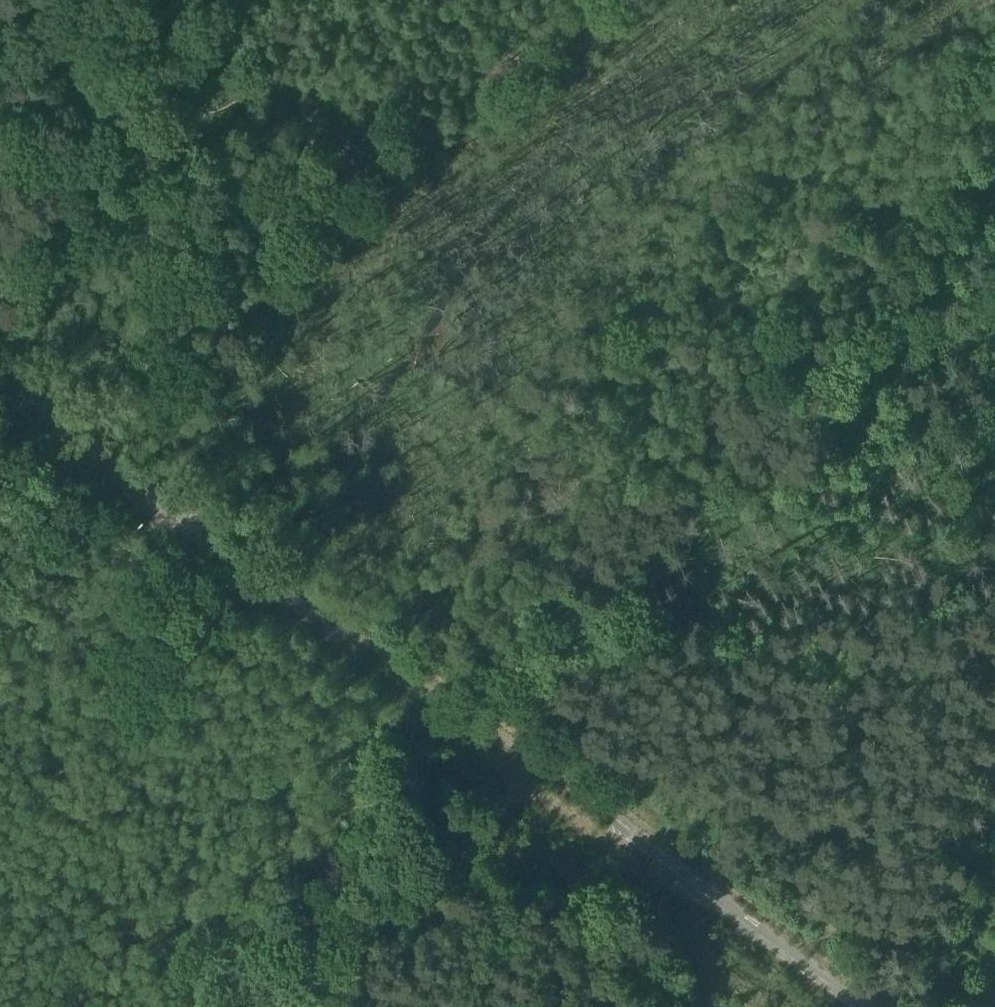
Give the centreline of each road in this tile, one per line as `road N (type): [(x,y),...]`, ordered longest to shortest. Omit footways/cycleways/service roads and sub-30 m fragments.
road 1 (track): [(994,211),(935,353),(958,586),(582,653),(522,722),(504,764)]
road 2 (track): [(0,339),(37,399),(88,452),(295,606)]
road 3 (track): [(303,1006),(340,951),(484,809),(504,764)]

